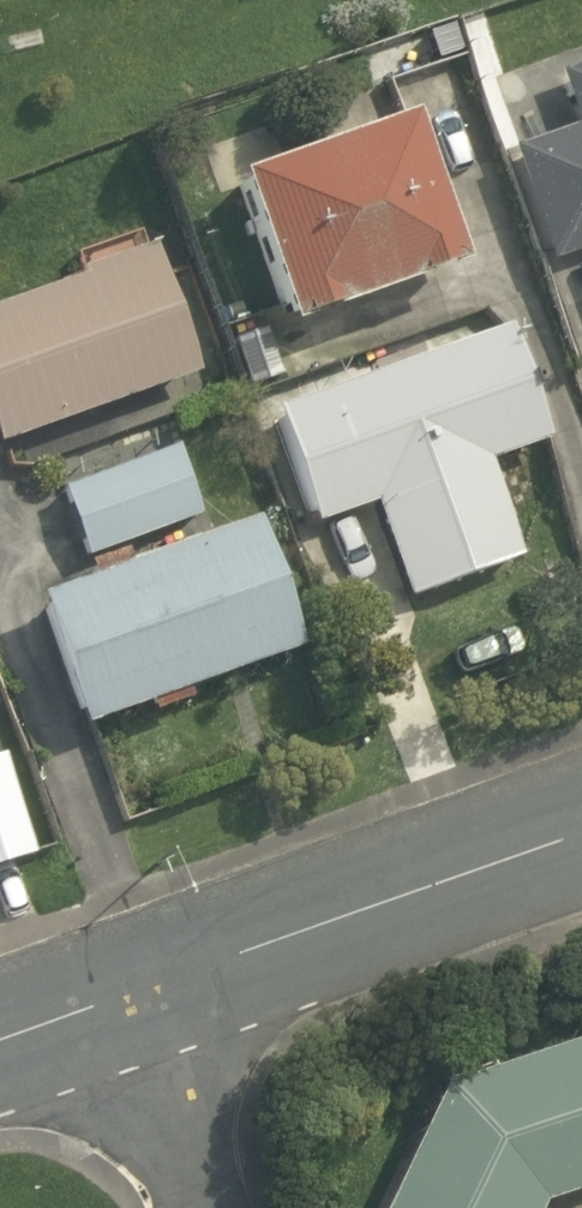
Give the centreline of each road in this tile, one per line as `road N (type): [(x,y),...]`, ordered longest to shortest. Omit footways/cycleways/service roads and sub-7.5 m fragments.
road 1 (tertiary): [(123,997),(581,836)]
road 2 (residential): [(123,997),(199,1207)]
road 3 (tertiary): [(0,1042),(123,997)]

